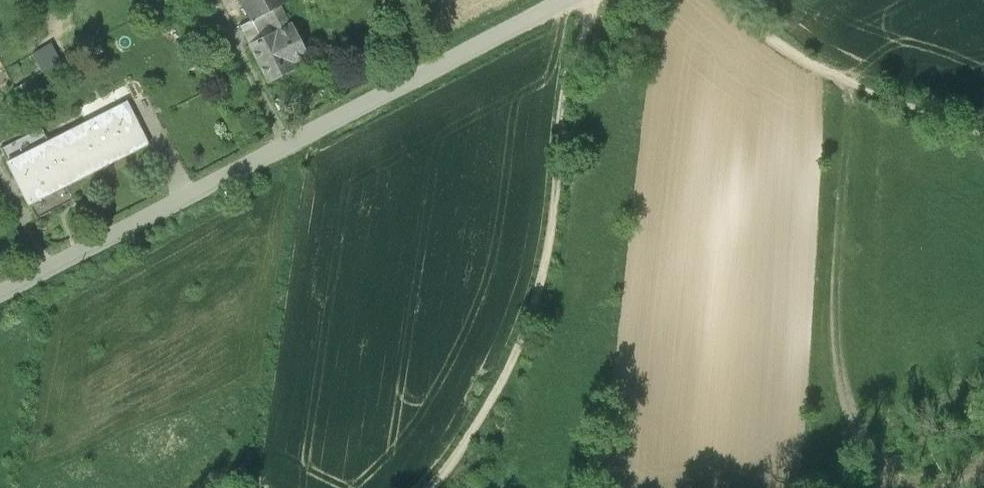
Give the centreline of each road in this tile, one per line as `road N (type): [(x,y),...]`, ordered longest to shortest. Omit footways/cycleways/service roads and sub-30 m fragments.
road 1 (residential): [(0,297),(573,0)]
road 2 (track): [(443,487),(489,420),(536,320),(559,235),(580,48),(597,0)]

